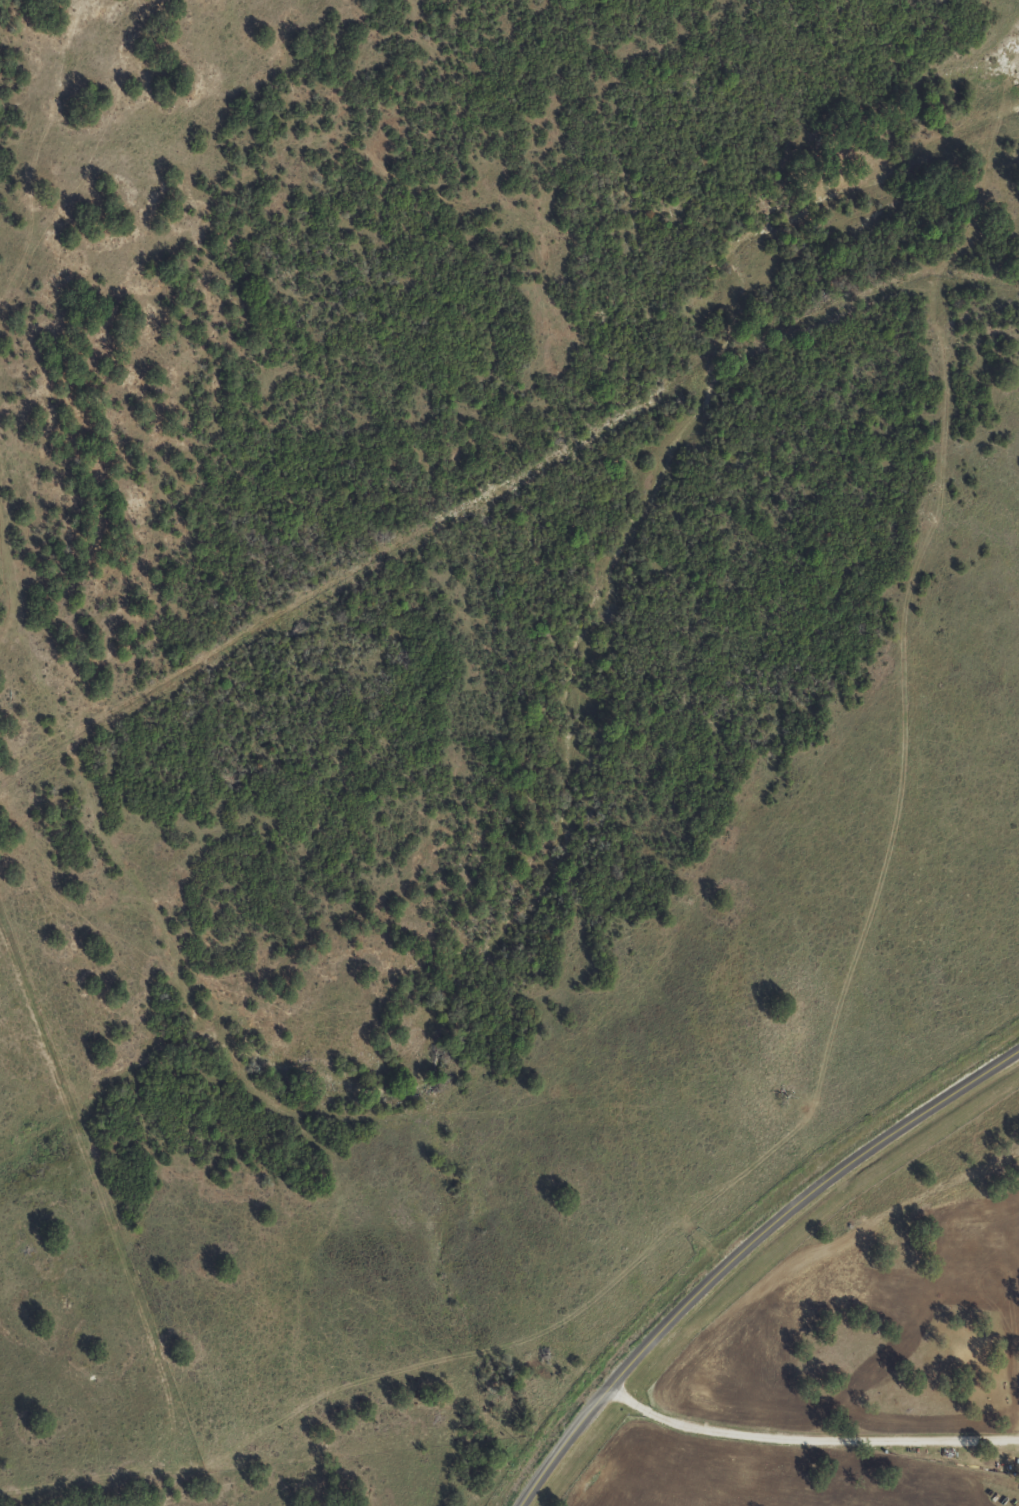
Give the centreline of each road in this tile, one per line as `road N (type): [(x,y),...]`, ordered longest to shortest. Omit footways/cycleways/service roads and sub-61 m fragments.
road 1 (tertiary): [(1018,1050),(843,1170),(719,1275),(637,1359),(524,1505)]

